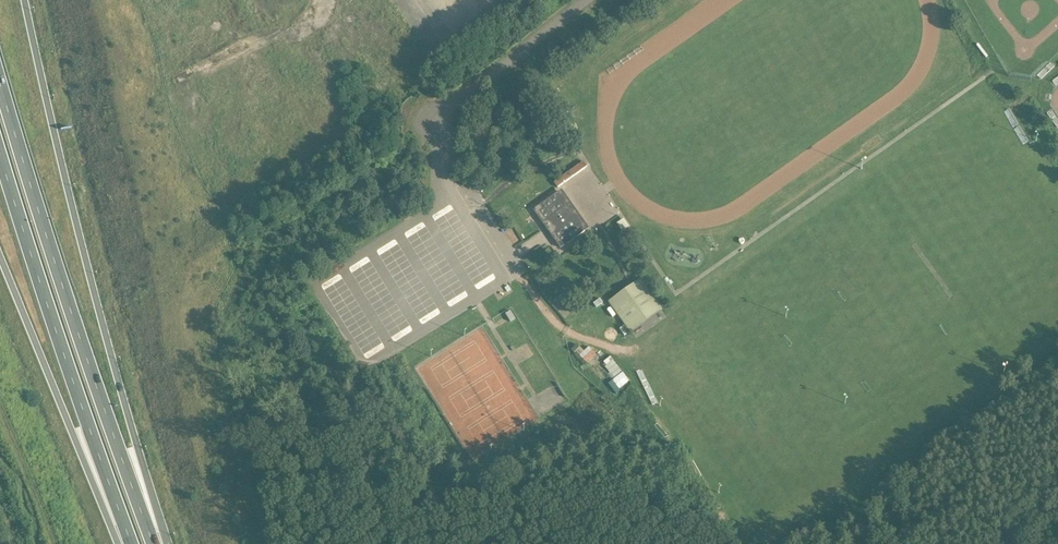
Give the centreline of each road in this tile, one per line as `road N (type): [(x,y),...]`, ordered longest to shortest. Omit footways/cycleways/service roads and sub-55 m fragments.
road 1 (trunk): [(157,543),(24,0)]
road 2 (trunk): [(153,543),(0,79)]
road 3 (trunk): [(0,159),(131,543)]
road 4 (trunk): [(0,256),(128,543)]

